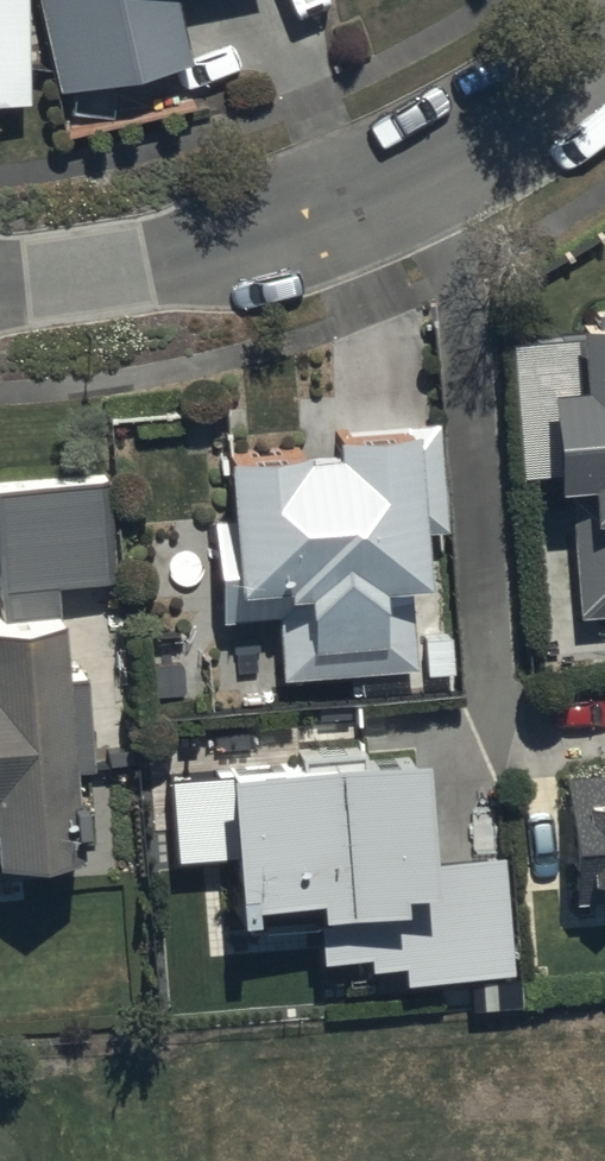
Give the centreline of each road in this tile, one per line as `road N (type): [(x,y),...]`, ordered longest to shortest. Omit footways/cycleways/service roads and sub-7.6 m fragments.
road 1 (residential): [(0,290),(167,264),(329,213),(488,136),(604,60)]

